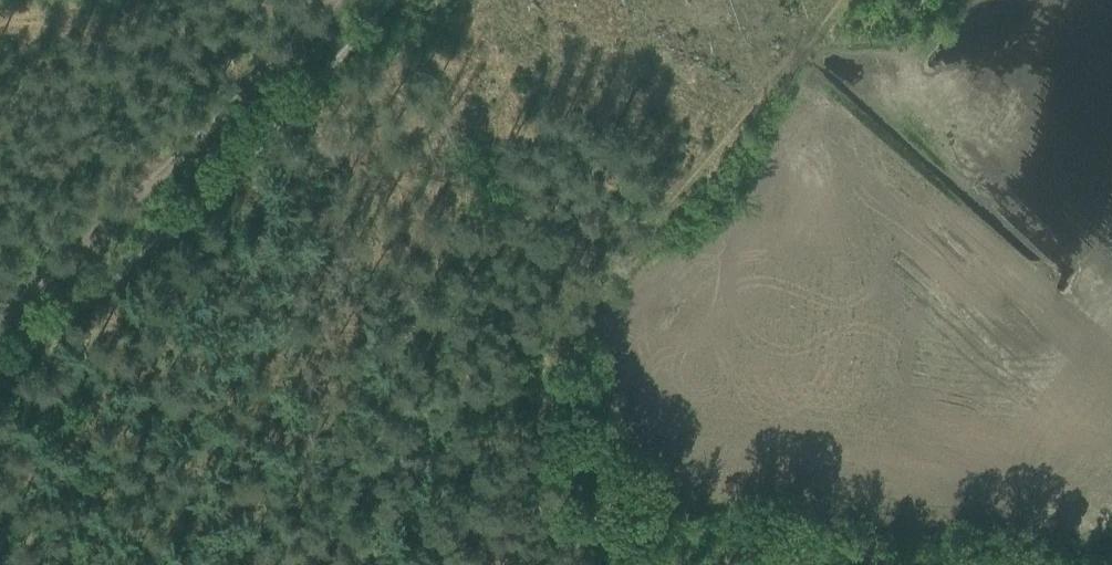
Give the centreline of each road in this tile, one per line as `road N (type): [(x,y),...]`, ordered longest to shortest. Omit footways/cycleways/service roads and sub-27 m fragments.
road 1 (track): [(793,0),(603,349),(579,410),(574,564)]
road 2 (track): [(327,0),(0,338)]

